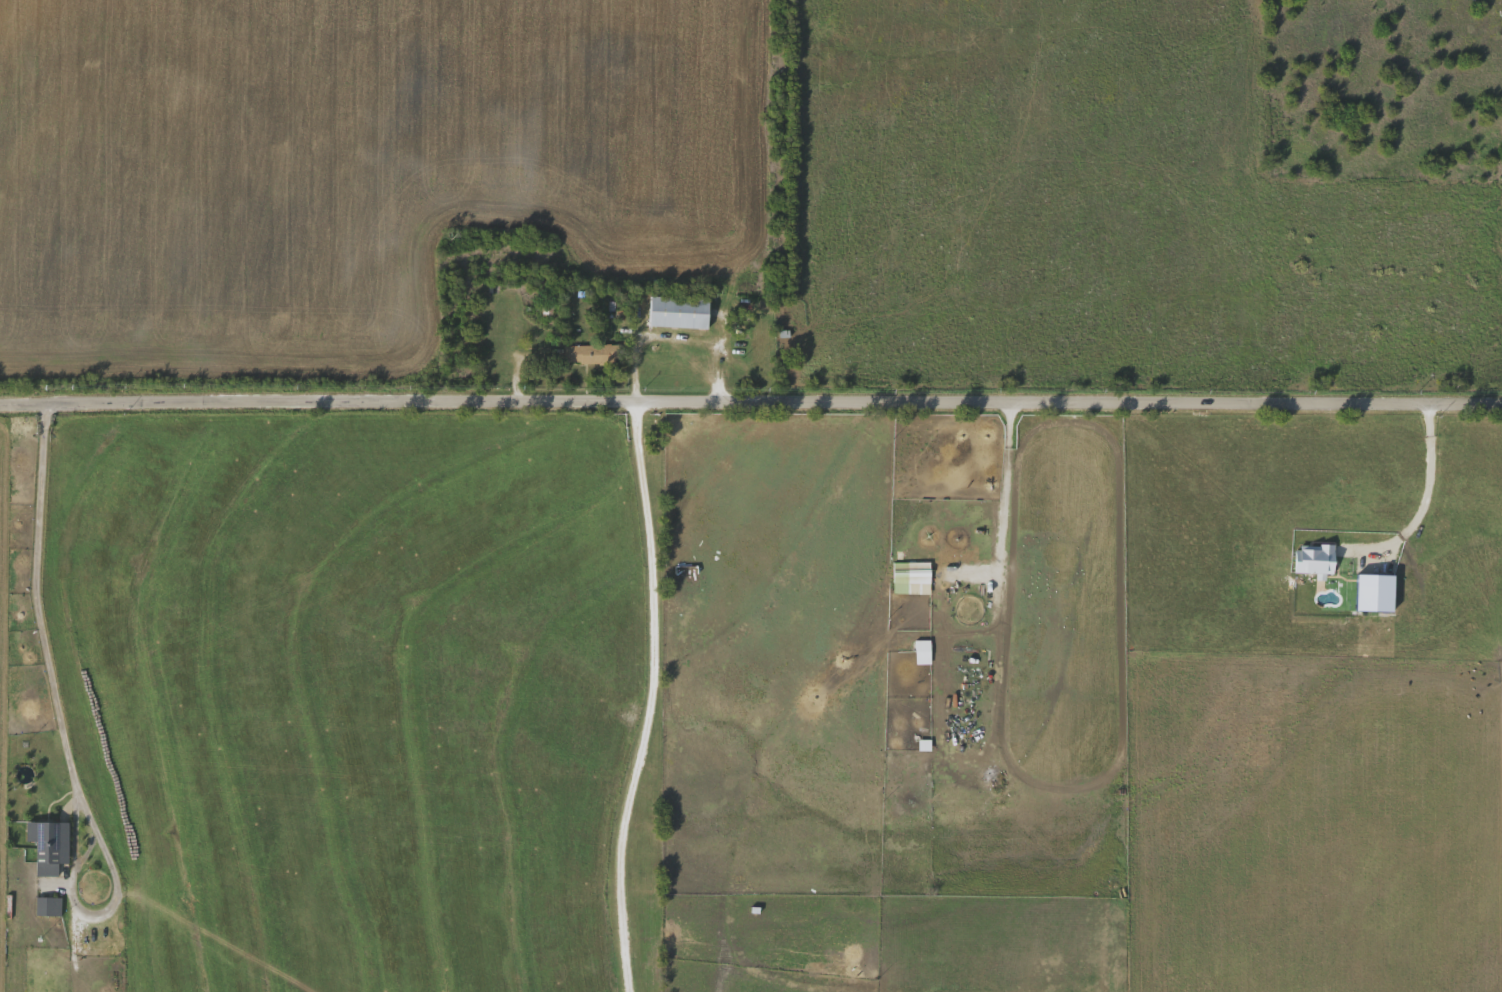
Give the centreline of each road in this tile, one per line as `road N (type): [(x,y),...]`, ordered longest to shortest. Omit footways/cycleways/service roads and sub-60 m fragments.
road 1 (residential): [(0,405),(1501,402)]

